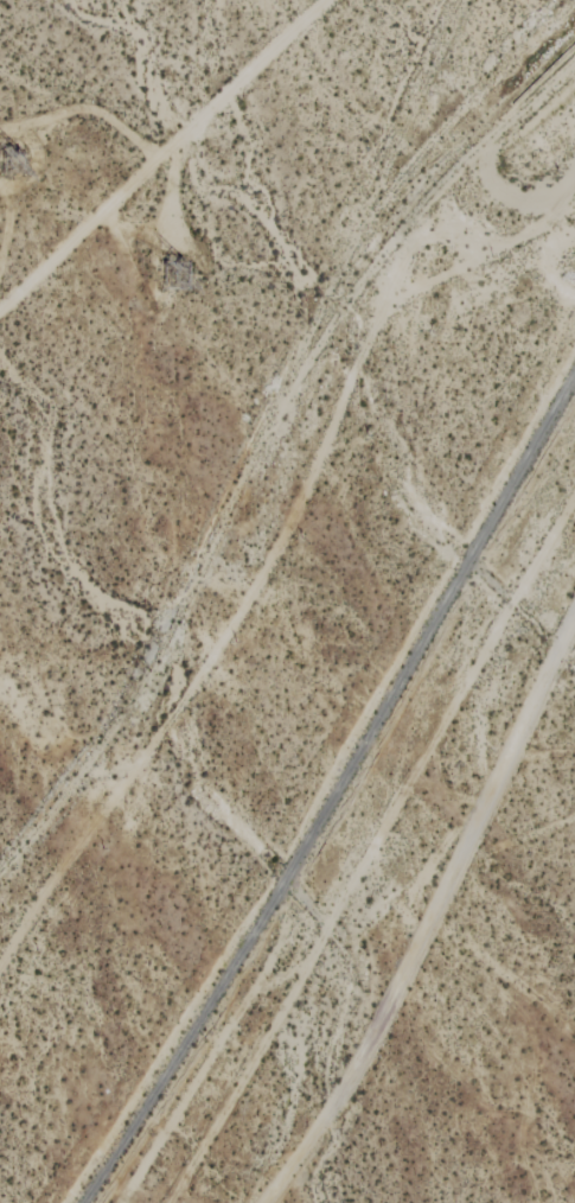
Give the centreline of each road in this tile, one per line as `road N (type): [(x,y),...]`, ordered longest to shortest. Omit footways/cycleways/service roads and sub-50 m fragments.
road 1 (track): [(574,187),(564,203),(382,305),(282,527),(213,649),(0,959)]
road 2 (track): [(260,1202),(378,1024),(574,608)]
road 3 (track): [(0,305),(320,0)]

